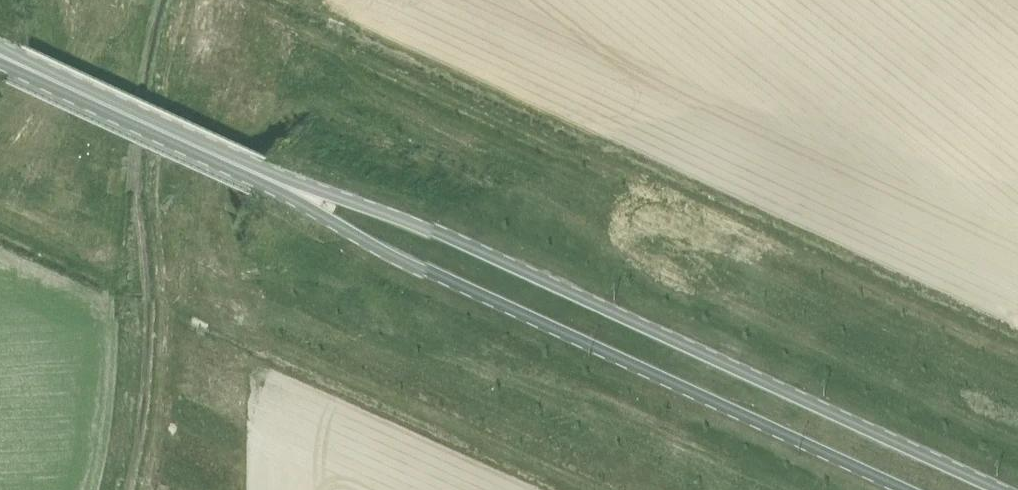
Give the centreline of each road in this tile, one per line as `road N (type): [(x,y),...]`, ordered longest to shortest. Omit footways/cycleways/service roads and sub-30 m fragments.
road 1 (tertiary): [(993,489),(412,222),(293,188)]
road 2 (tertiary): [(293,188),(386,252),(900,489)]
road 3 (tertiary): [(293,188),(15,61)]

